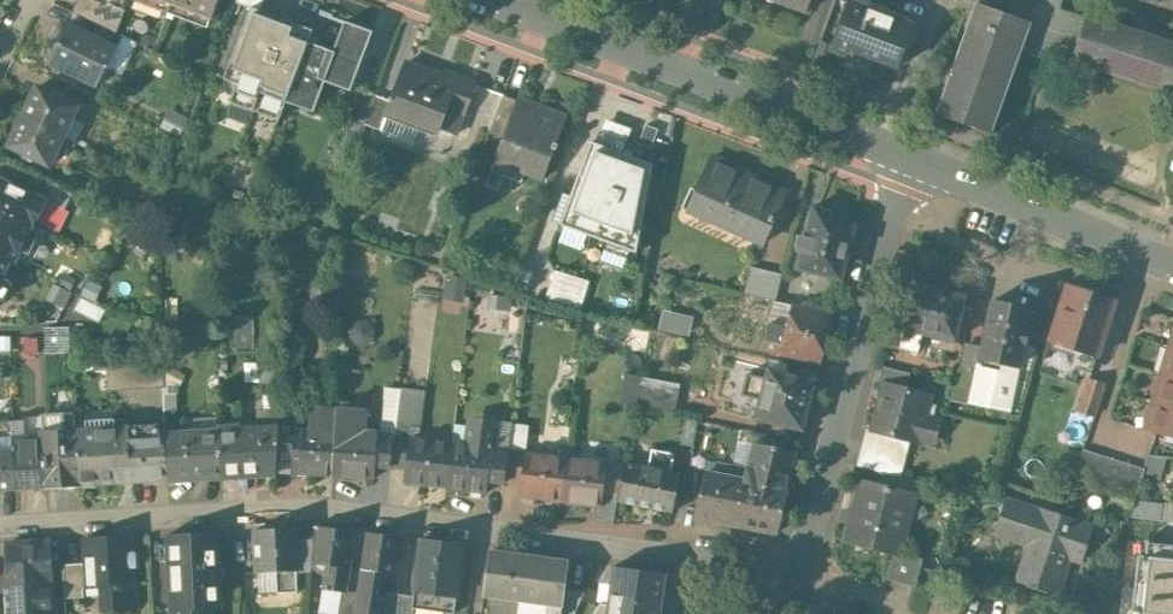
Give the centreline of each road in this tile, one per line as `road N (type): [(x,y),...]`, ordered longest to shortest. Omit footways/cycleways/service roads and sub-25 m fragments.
road 1 (residential): [(794,576),(627,542),(540,539),(334,508),(0,525)]
road 2 (tertiary): [(504,0),(913,162)]
road 3 (residential): [(794,576),(913,162)]
road 4 (tertiary): [(913,162),(1172,260)]
road 5 (residential): [(917,613),(794,576)]

